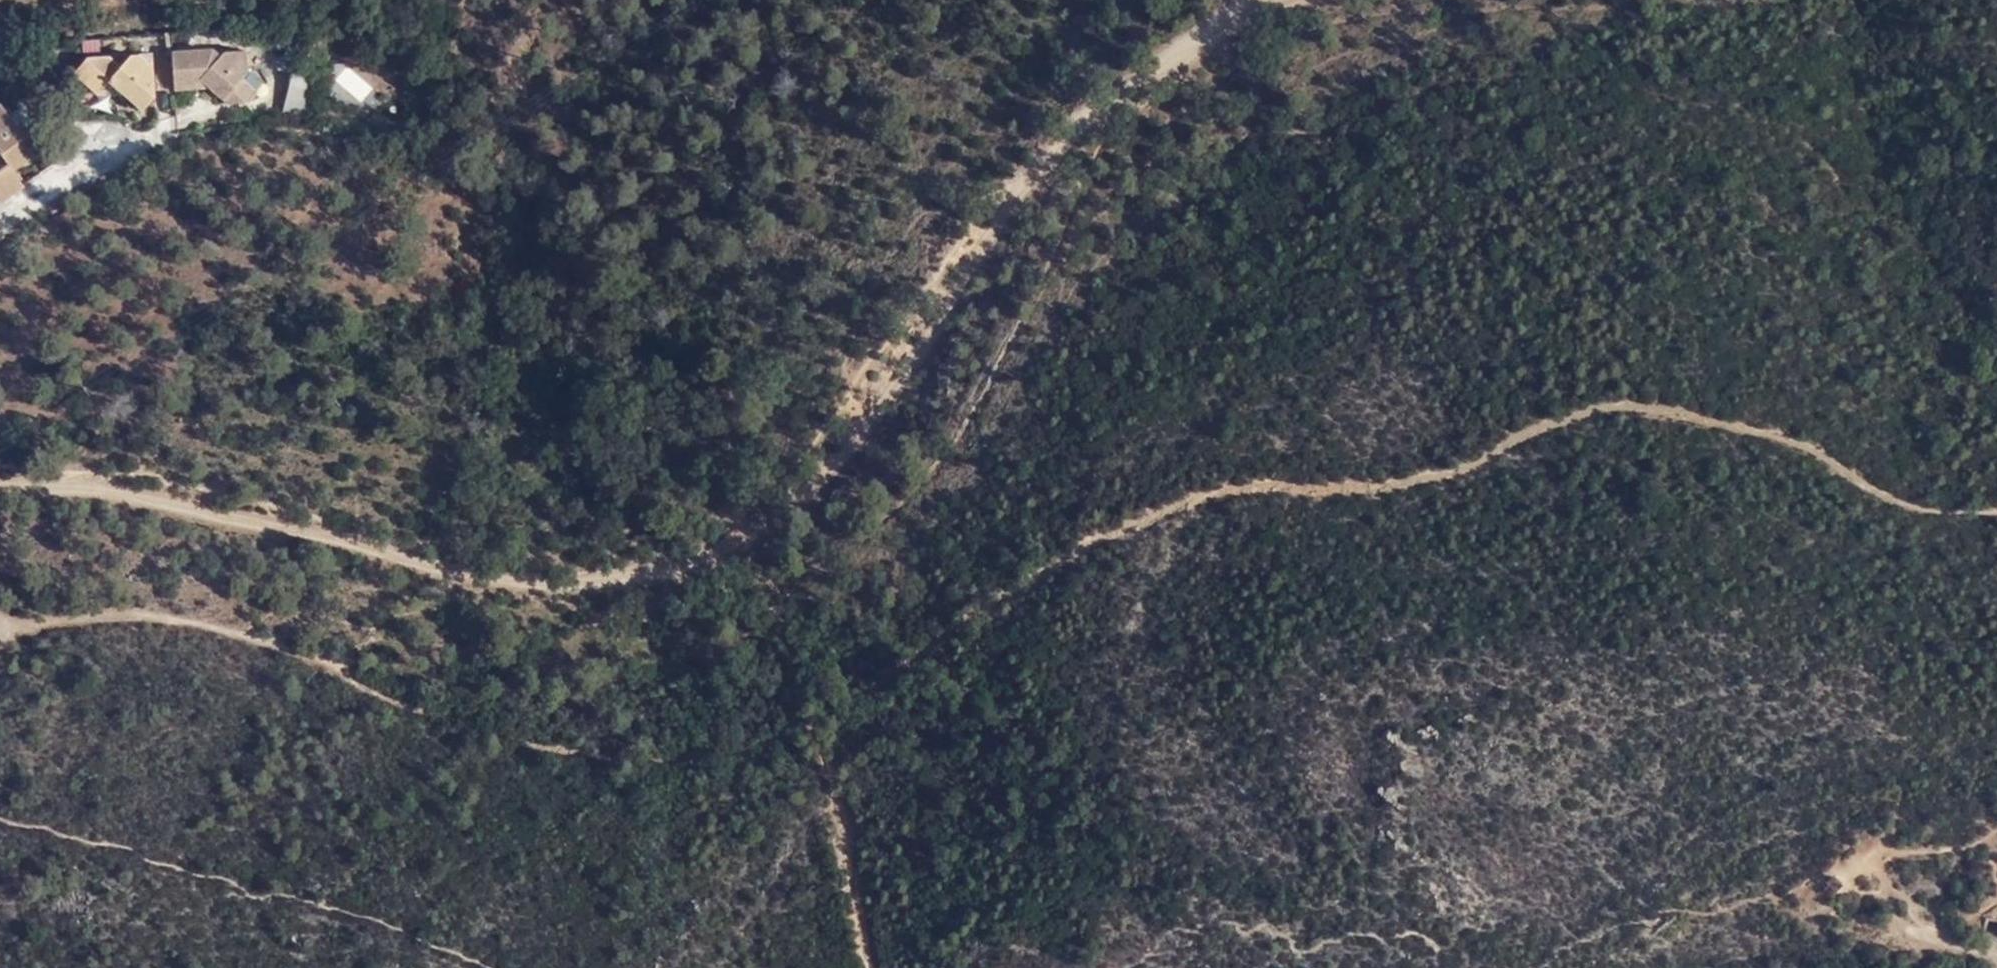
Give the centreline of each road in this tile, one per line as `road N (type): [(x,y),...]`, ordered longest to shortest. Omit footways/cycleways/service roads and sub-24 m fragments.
road 1 (track): [(0,487),(192,504),(489,583),(586,582),(742,539),(845,442),(1045,150),(1216,30),(1274,0)]
road 2 (residential): [(314,119),(206,118),(96,158),(0,224)]

